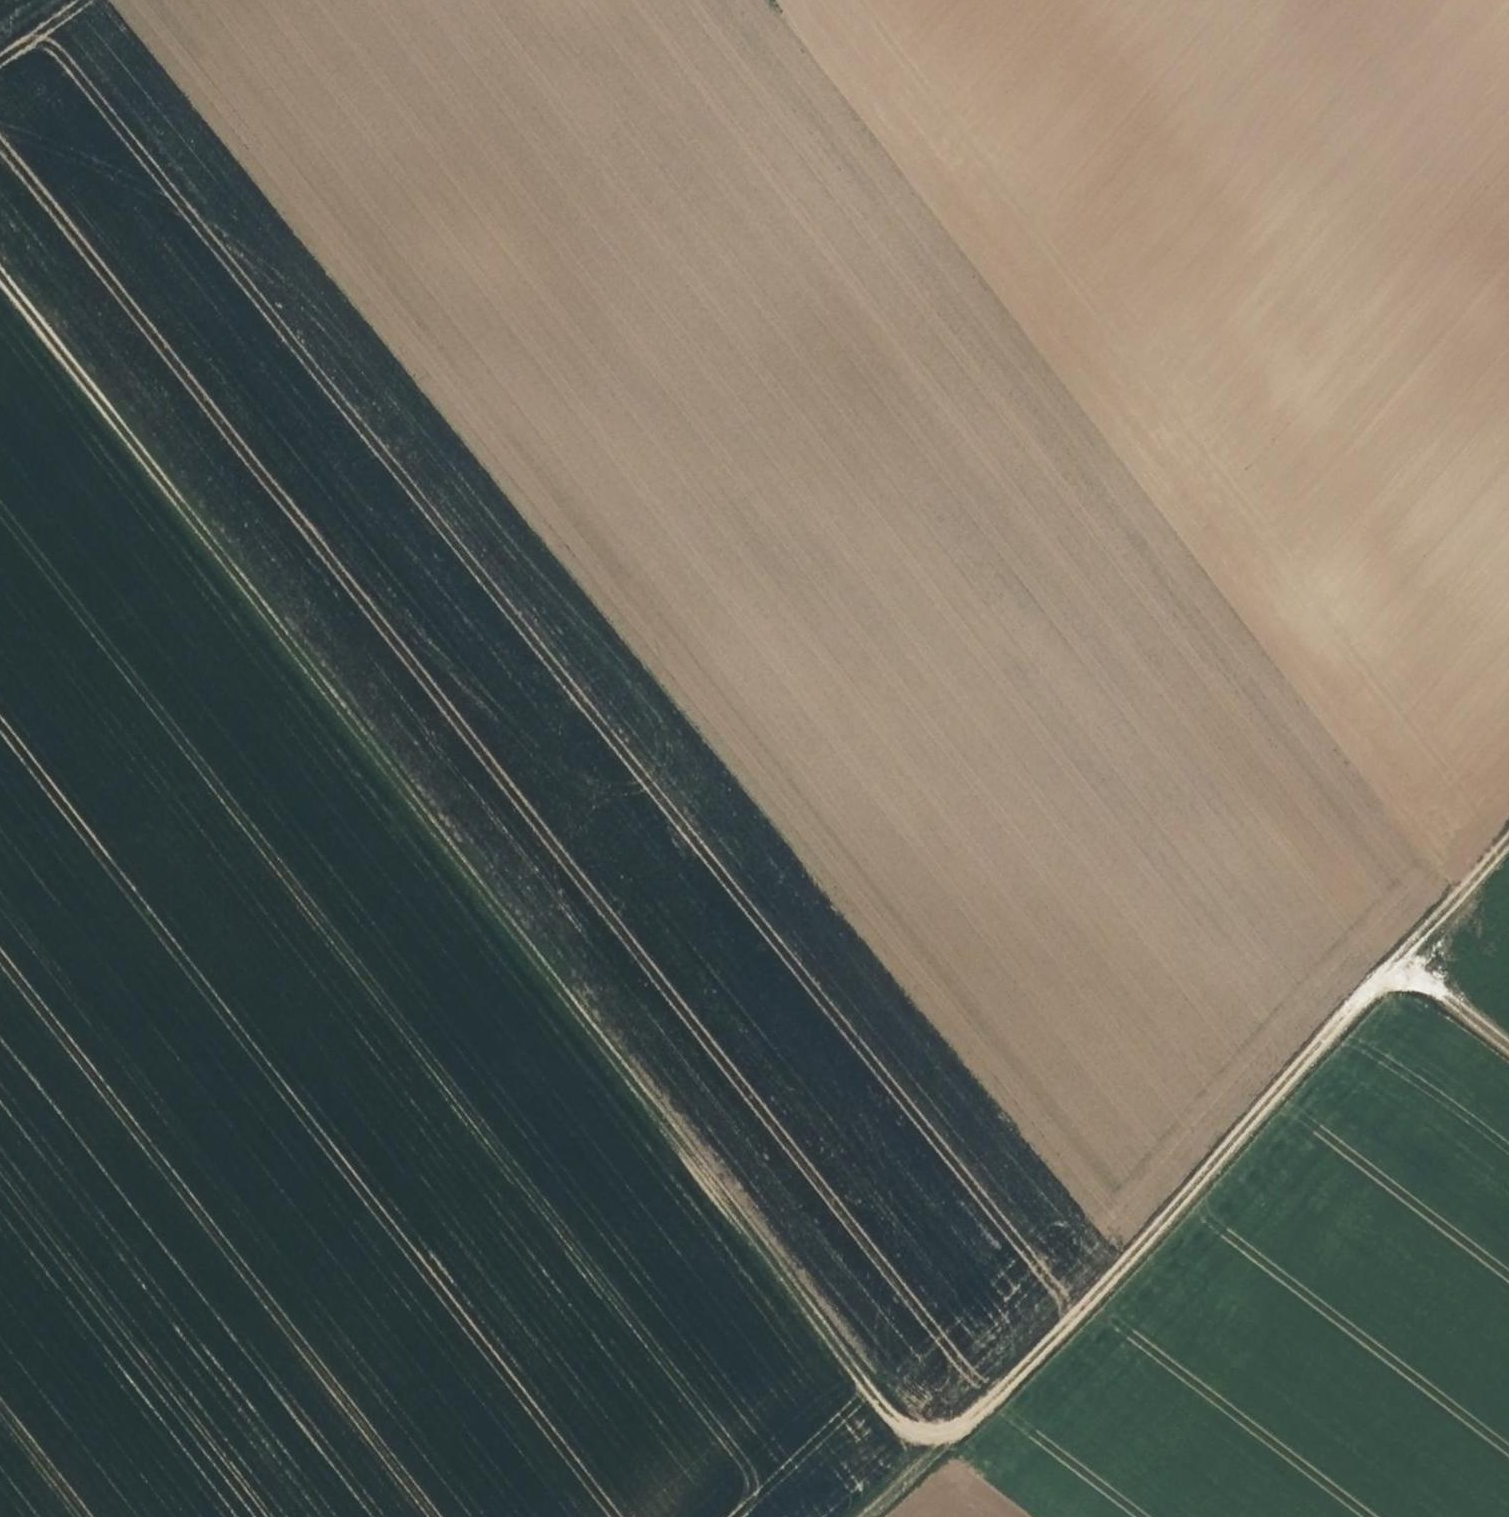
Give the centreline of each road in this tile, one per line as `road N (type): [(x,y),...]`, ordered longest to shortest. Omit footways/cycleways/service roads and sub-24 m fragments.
road 1 (track): [(0,280),(926,1460),(1409,957),(1508,1023)]
road 2 (track): [(1409,957),(1508,841)]

